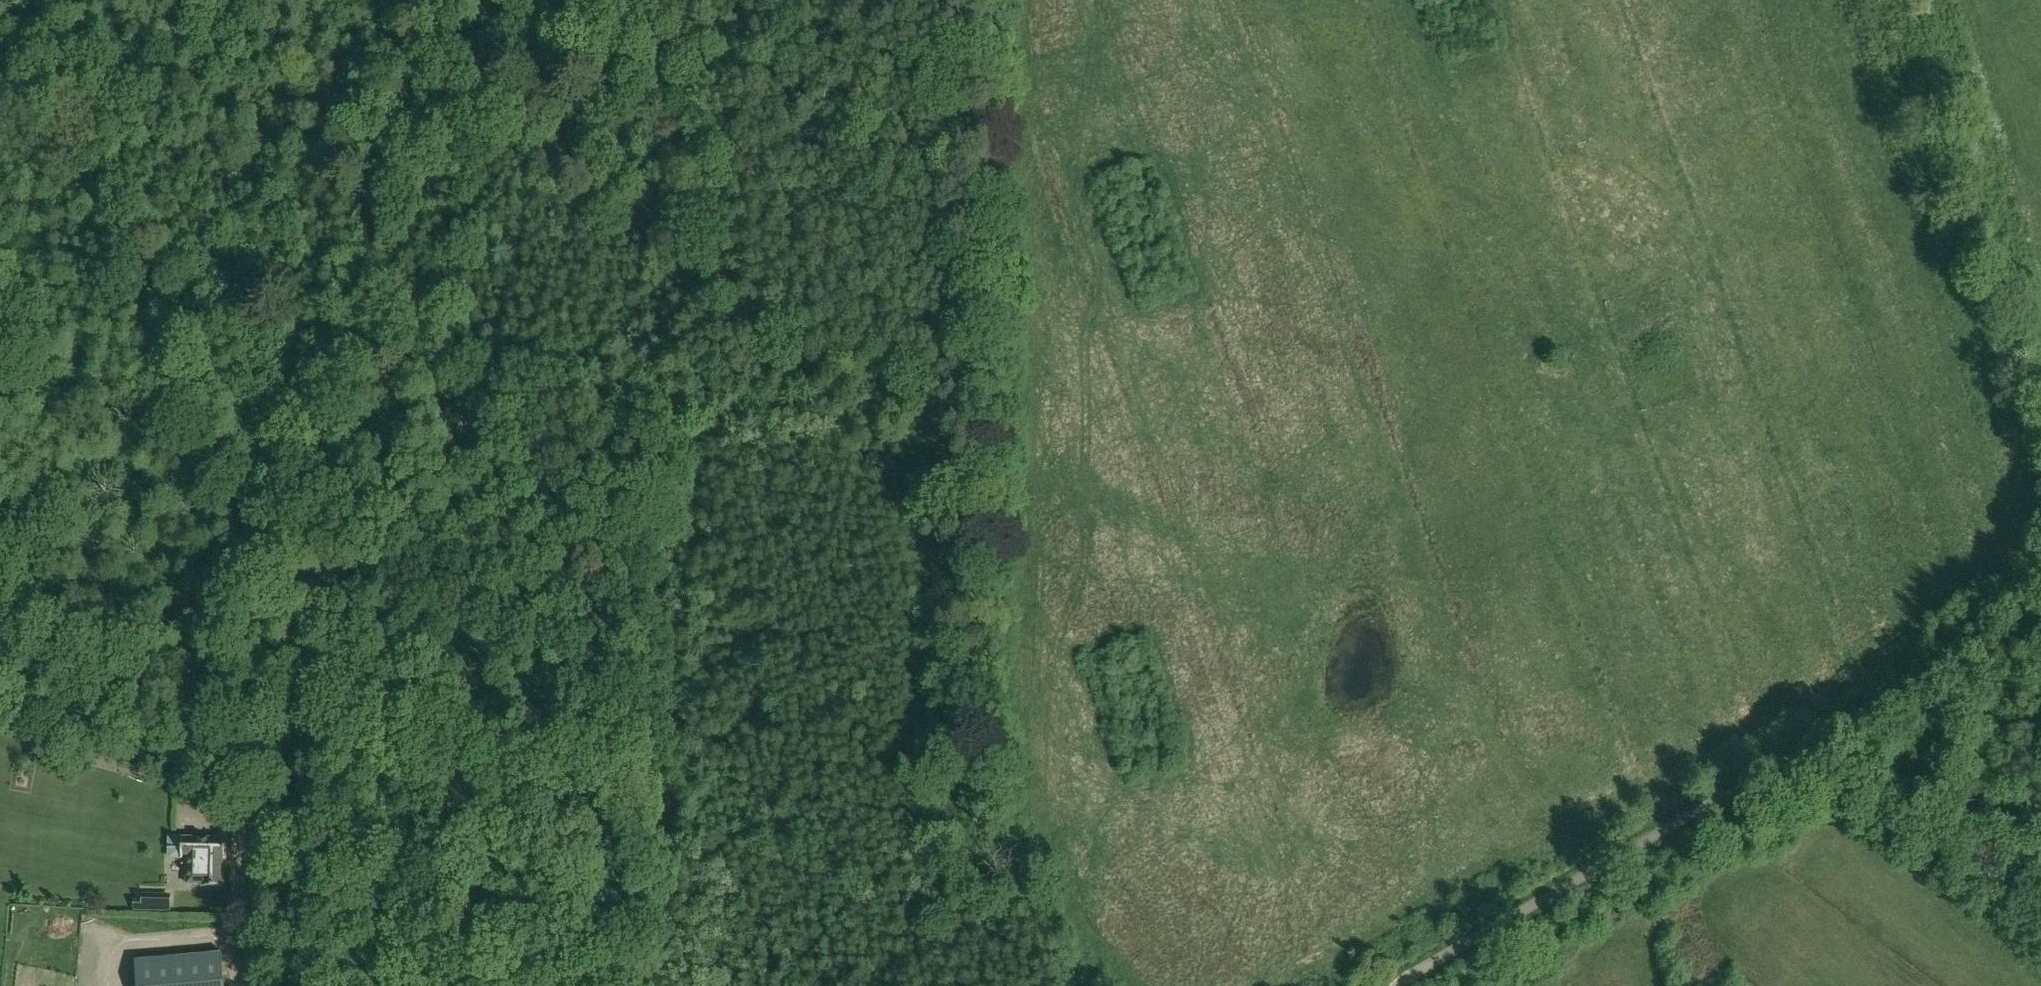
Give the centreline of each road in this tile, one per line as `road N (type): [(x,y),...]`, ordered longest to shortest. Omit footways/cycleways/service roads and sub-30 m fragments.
road 1 (unclassified): [(301,985),(321,461),(420,0)]
road 2 (unclassified): [(1403,985),(1972,653),(2040,628)]

